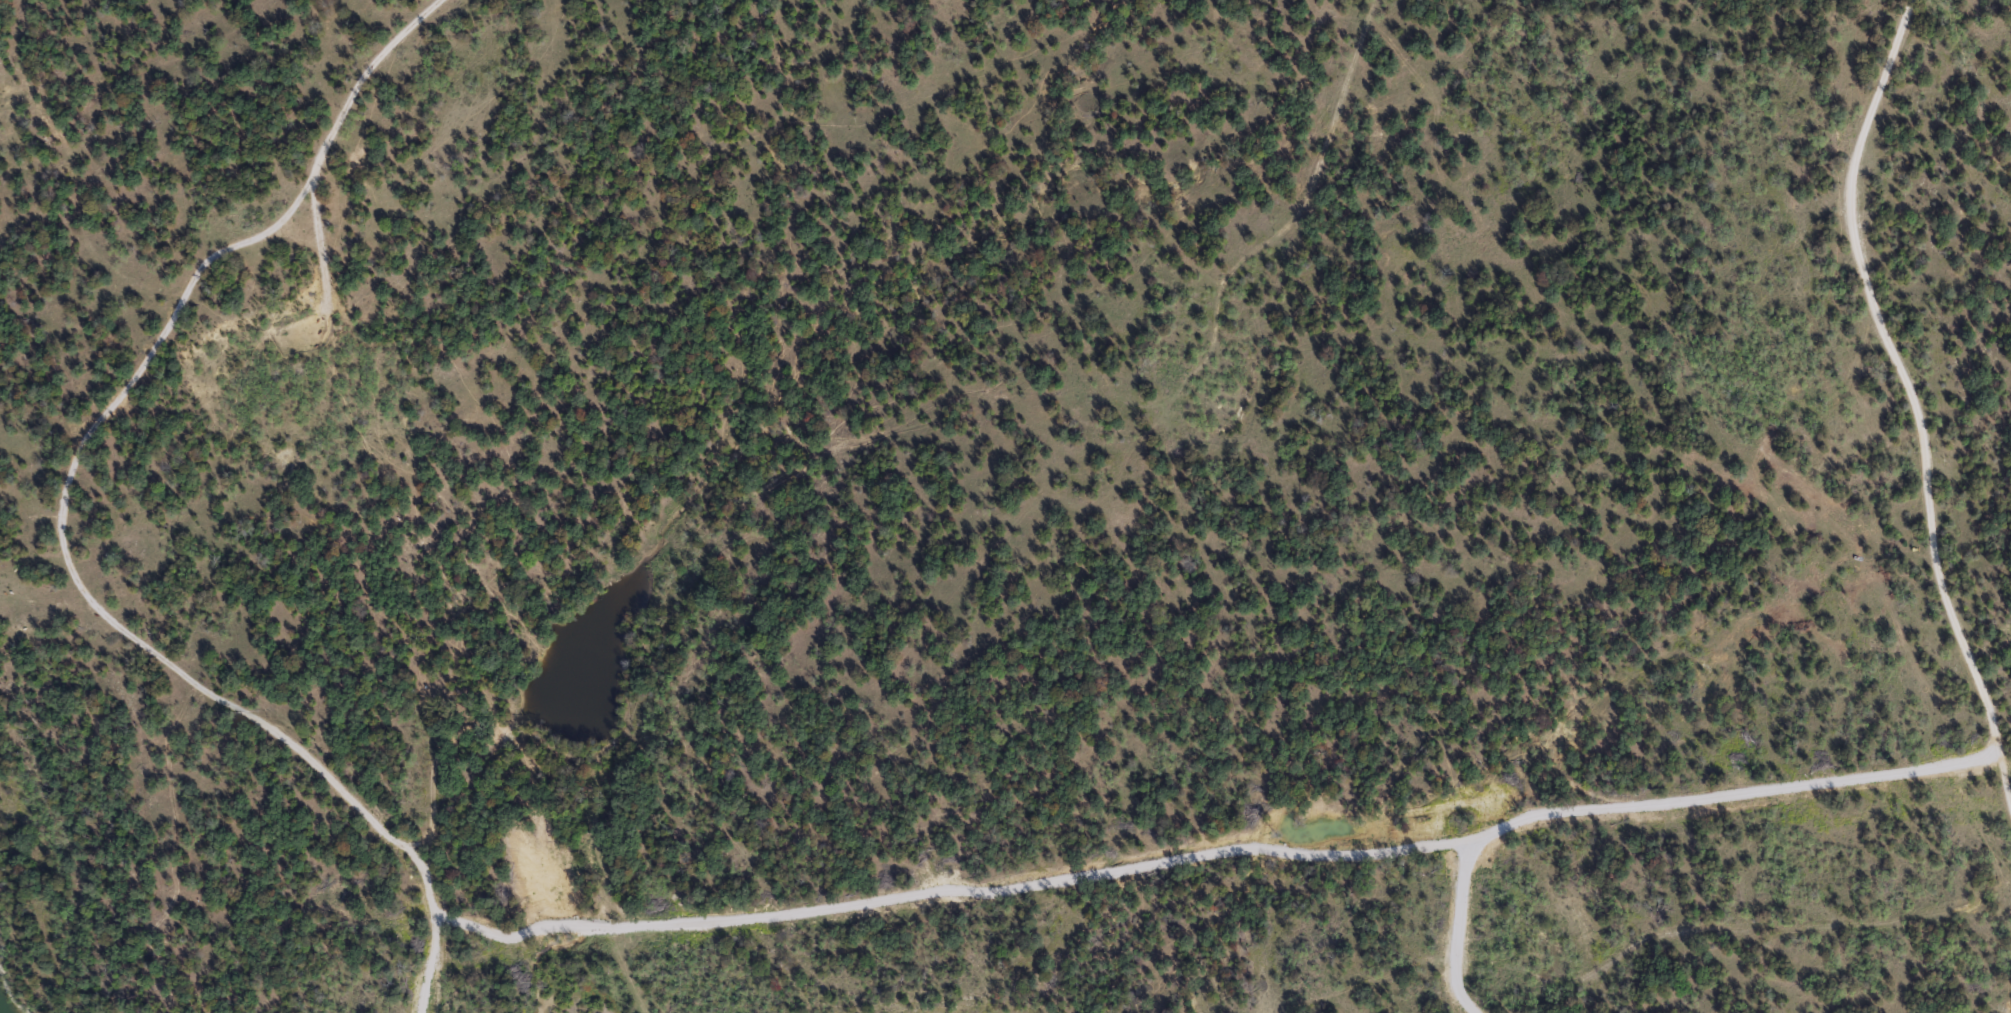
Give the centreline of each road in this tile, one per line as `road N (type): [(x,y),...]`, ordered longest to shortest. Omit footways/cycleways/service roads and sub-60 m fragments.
road 1 (track): [(646,1012),(603,926),(591,828),(599,765),(540,766),(487,718),(455,734),(437,762),(424,841),(401,853),(313,765),(135,638),(90,596),(70,569),(61,533),(64,488),(80,443),(156,346),(200,268),(258,234),(311,182),(339,110),(444,0)]
road 2 (residential): [(1912,0),(1851,161),(1854,246),(1921,425),(1936,569),(1988,707),(2010,818)]
road 3 (track): [(1374,0),(1308,200),(1221,283),(1210,351),(1133,444),(1105,499)]
road 4 (track): [(2010,875),(1968,906),(1851,925),(1719,925),(1643,940)]
road 5 (track): [(401,853),(433,907),(432,1012)]

